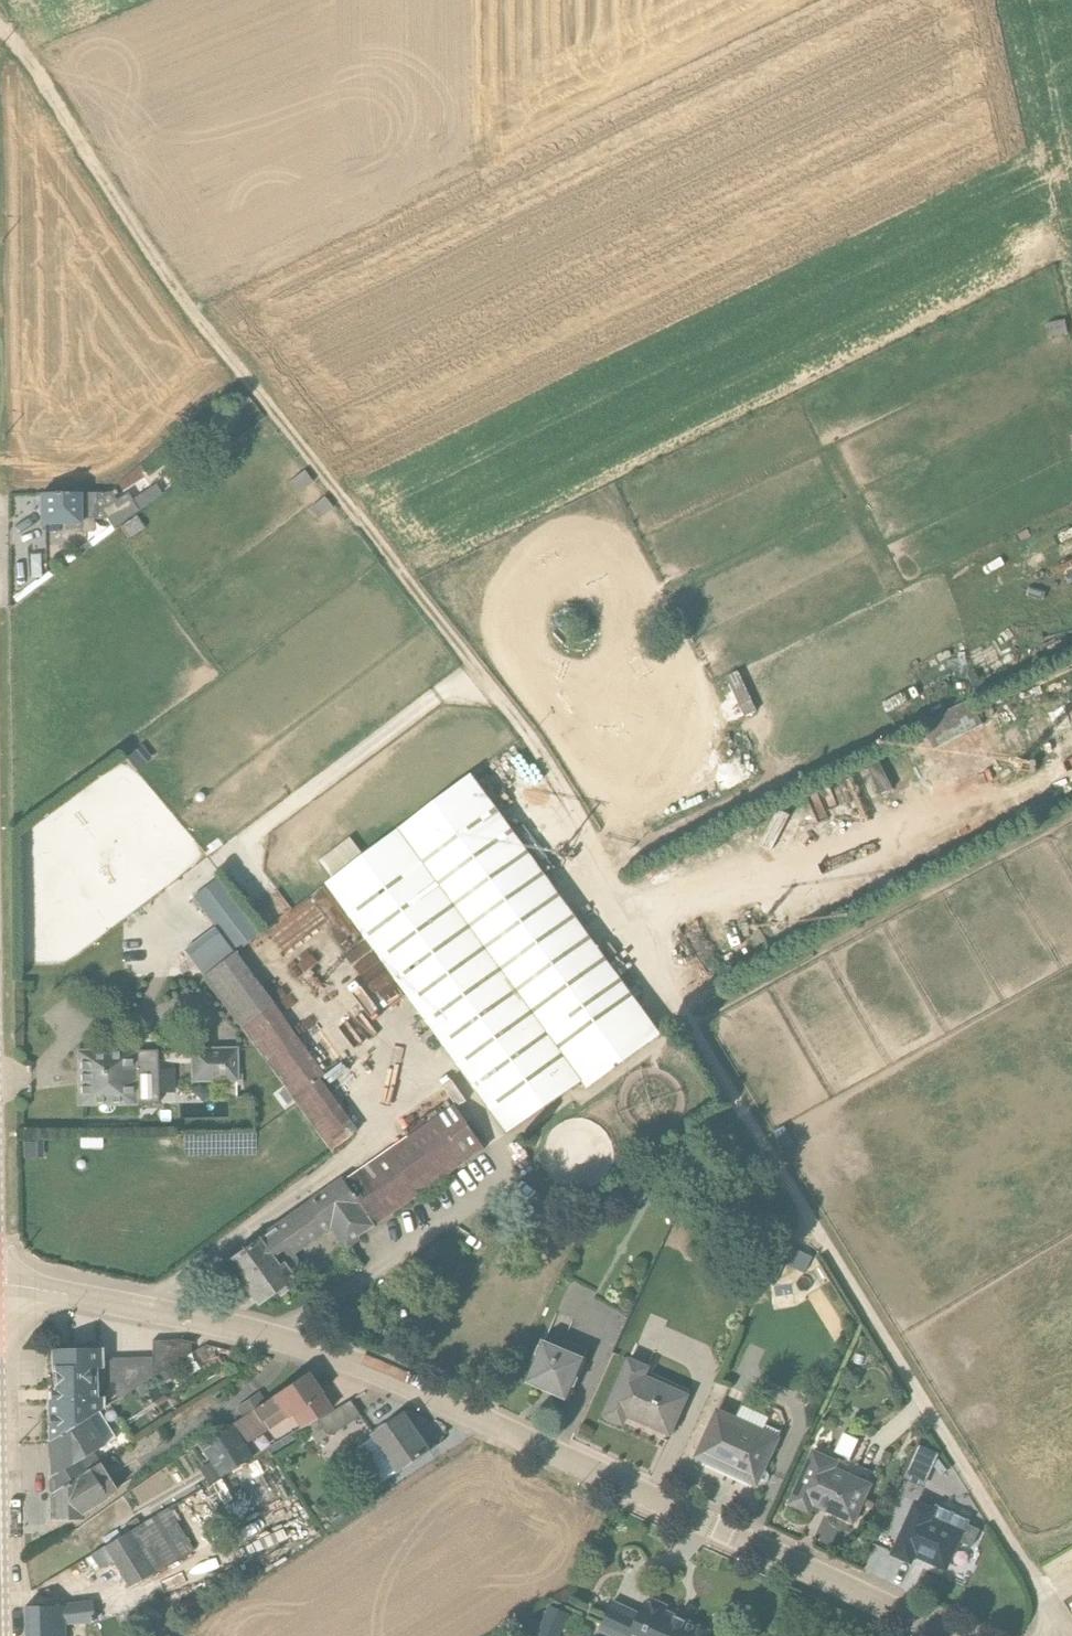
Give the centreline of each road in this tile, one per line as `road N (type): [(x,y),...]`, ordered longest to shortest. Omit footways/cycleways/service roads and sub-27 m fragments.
road 1 (track): [(0,22),(211,343),(246,375),(522,730),(634,920)]
road 2 (residential): [(948,1635),(487,1420),(287,1341),(0,1285)]
road 3 (unclassified): [(1060,1635),(692,1029),(634,920)]

